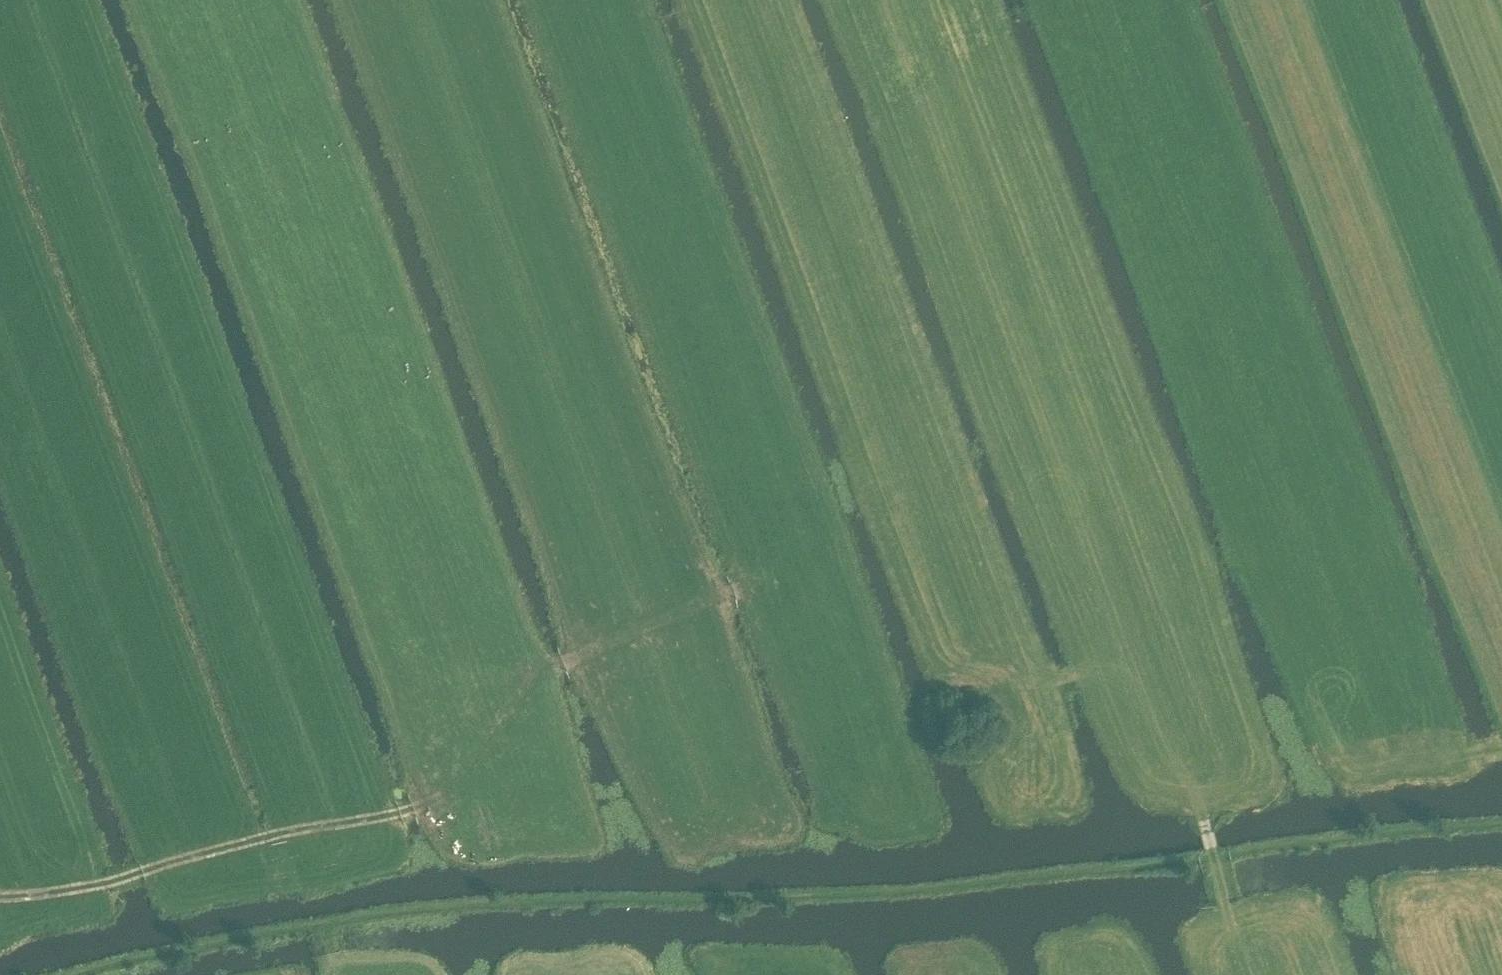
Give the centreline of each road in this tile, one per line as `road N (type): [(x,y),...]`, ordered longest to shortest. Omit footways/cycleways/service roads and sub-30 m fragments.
road 1 (track): [(0,895),(61,892),(422,806)]

